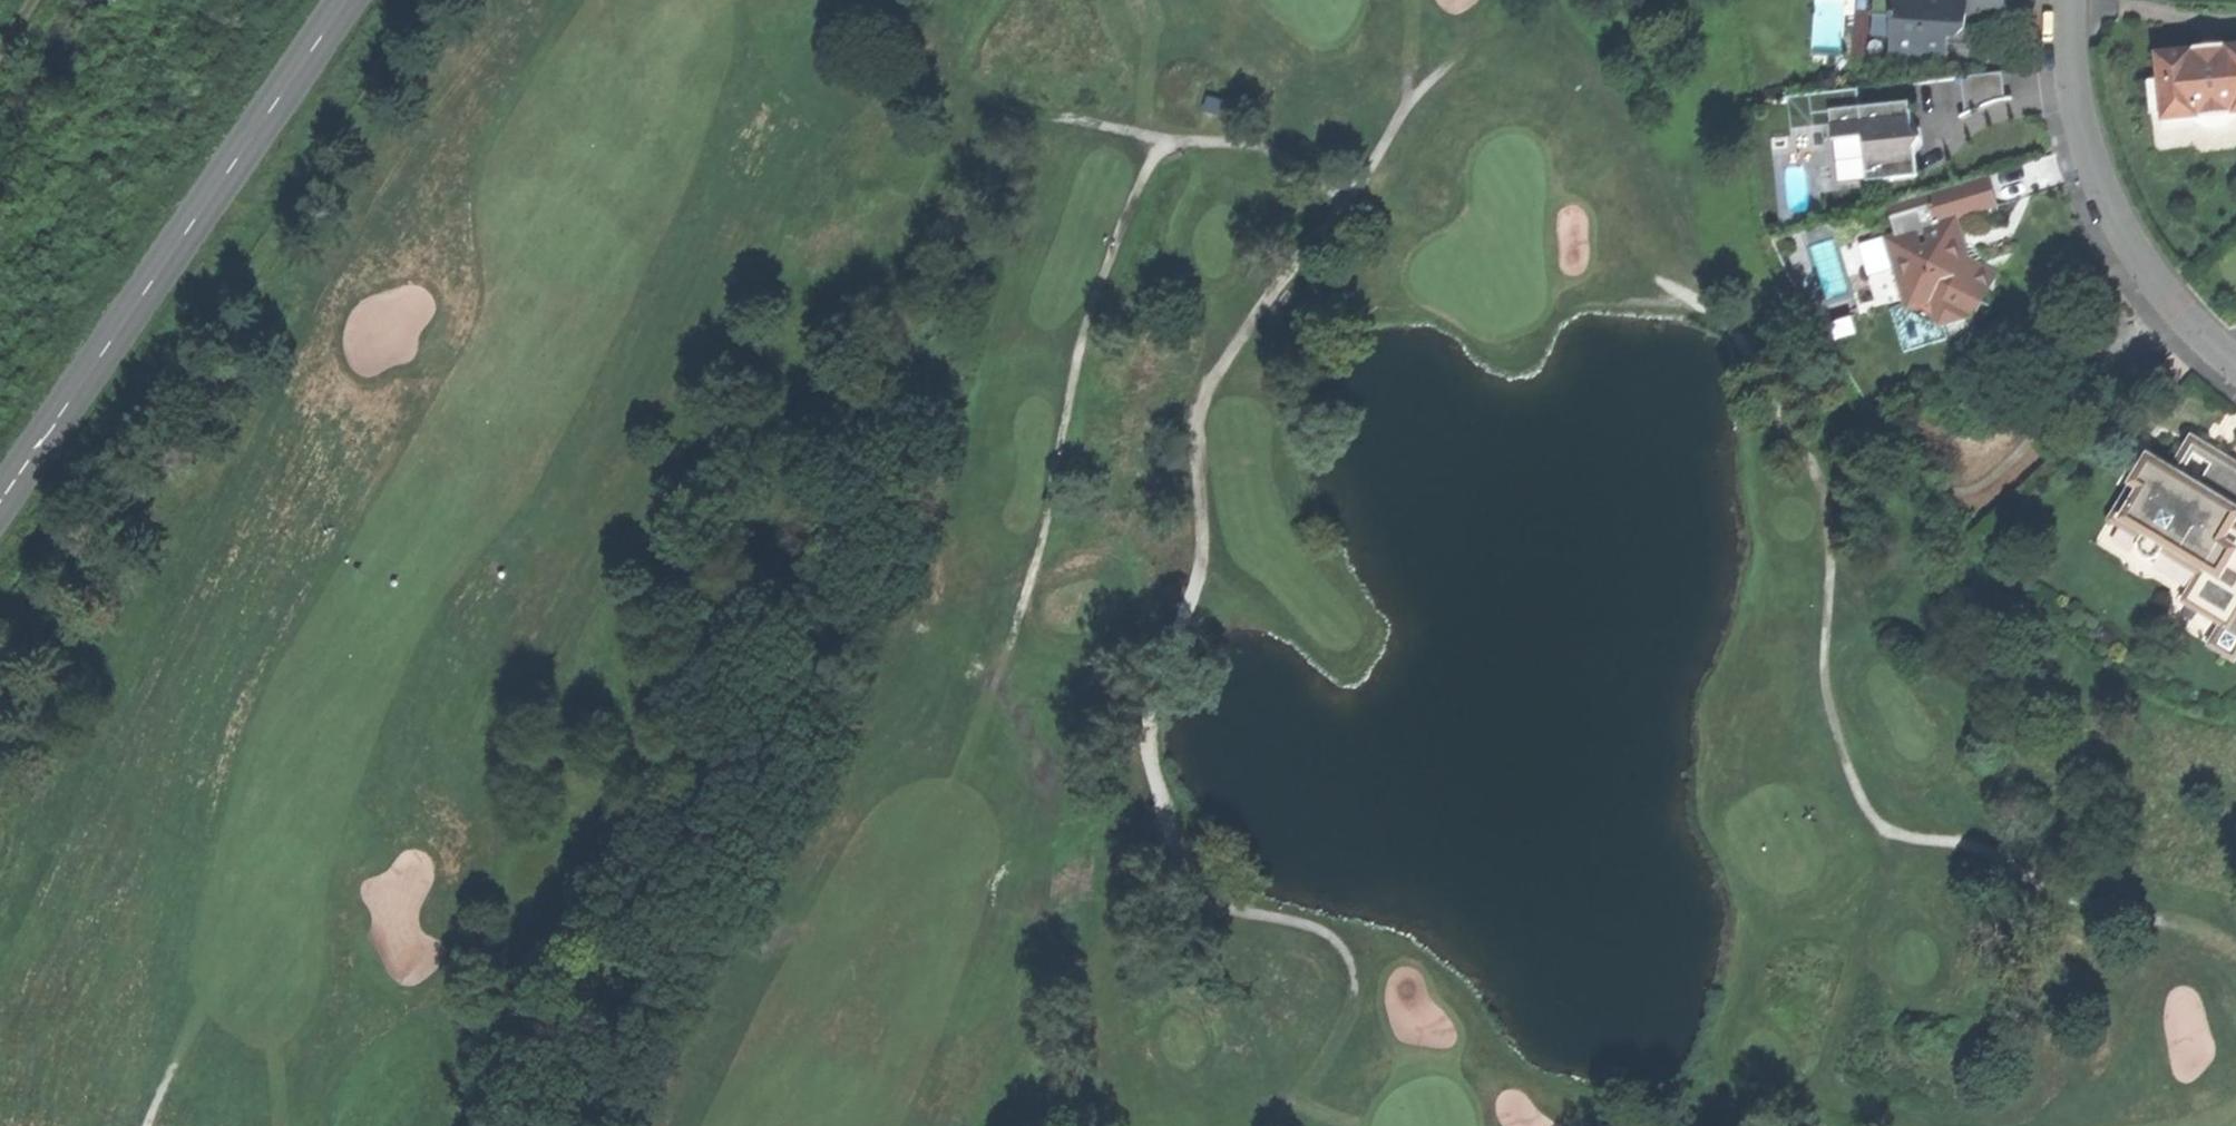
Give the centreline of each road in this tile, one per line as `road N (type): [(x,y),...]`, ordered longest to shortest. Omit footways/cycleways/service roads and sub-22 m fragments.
road 1 (secondary): [(0,498),(344,0)]
road 2 (residential): [(2235,373),(2204,350),(2125,260),(2076,158),(2056,54),(2058,0)]

